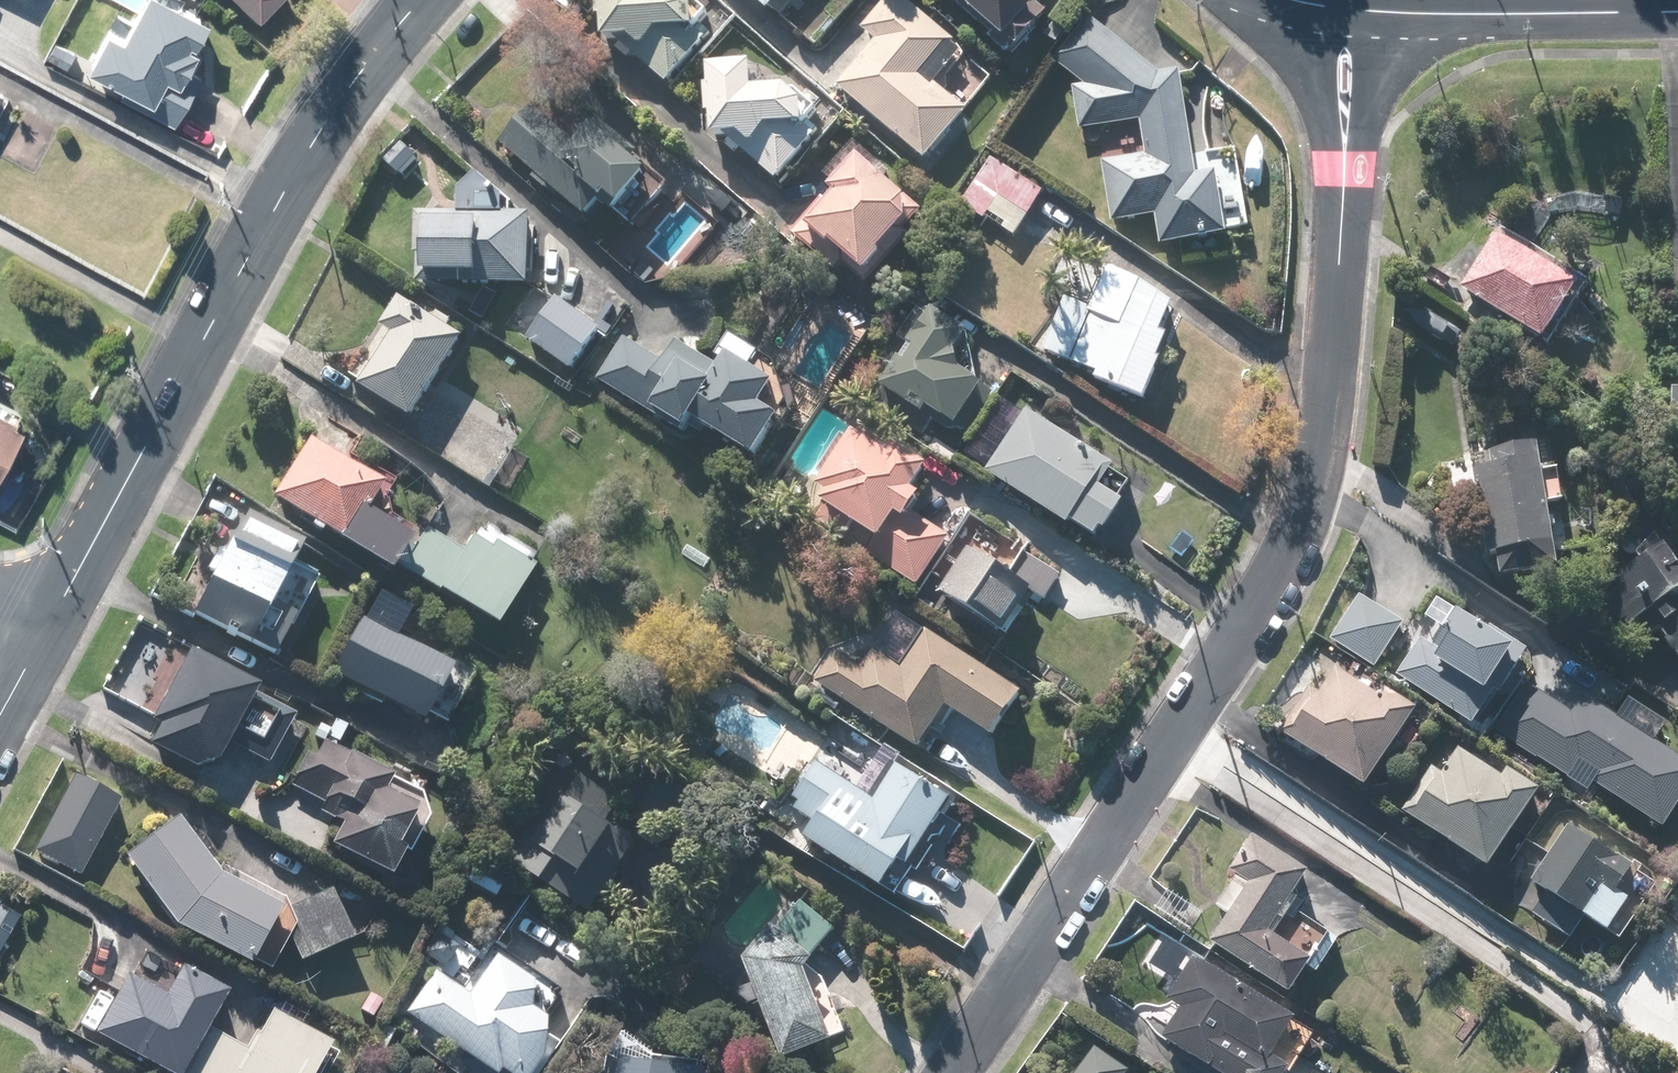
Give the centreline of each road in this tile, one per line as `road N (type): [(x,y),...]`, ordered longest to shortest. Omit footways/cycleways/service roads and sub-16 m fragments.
road 1 (residential): [(940,1072),(1271,591),(1319,459),(1341,12)]
road 2 (tertiary): [(421,0),(308,141),(45,634)]
road 3 (residential): [(1677,12),(1341,12)]

